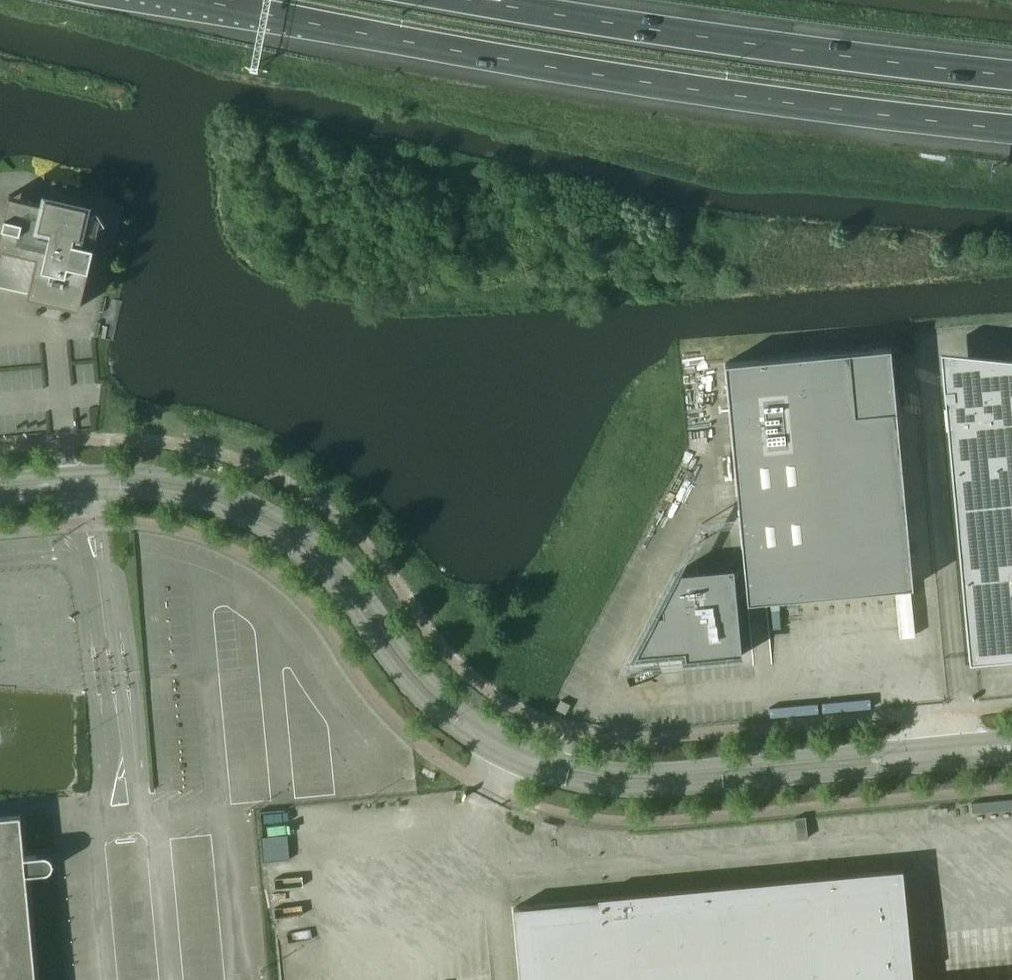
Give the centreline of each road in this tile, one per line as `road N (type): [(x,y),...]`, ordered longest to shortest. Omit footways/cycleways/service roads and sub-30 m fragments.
road 1 (unclassified): [(928,744),(656,770),(612,769),(527,749),(468,714),(427,677),(340,562),(285,517),(223,488),(165,474),(70,474)]
road 2 (unclassified): [(83,494),(196,502),(277,538),(339,593),(434,713),(501,759),(556,780),(646,791),(930,765)]
road 3 (motorway): [(210,0),(496,58),(1011,128)]
road 4 (motorway): [(1011,75),(475,0)]

